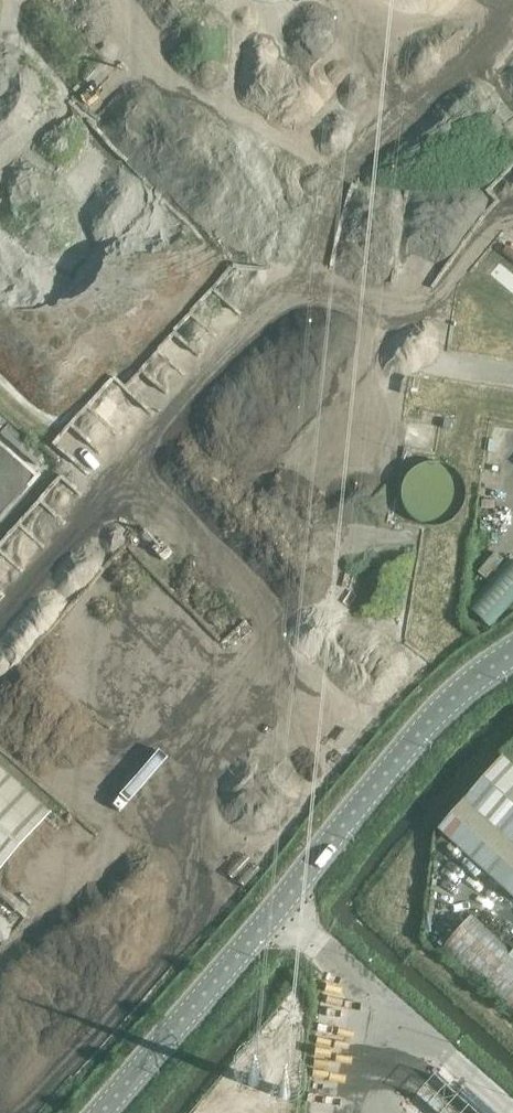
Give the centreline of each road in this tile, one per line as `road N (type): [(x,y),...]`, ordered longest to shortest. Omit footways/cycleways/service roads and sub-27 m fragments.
road 1 (unclassified): [(100,1112),(454,695),(512,654)]
road 2 (unclassified): [(0,601),(212,374),(280,349),(400,351)]

